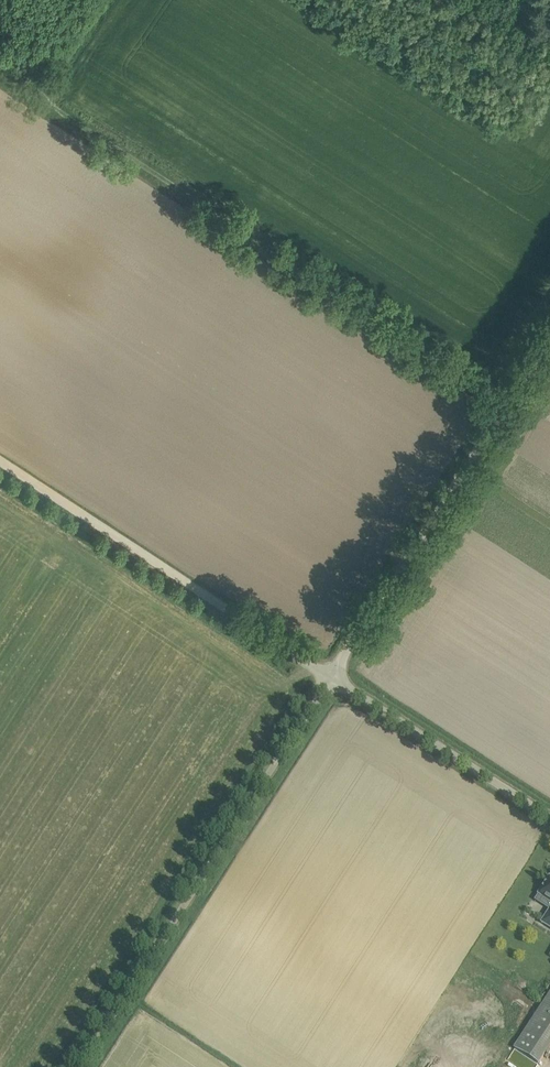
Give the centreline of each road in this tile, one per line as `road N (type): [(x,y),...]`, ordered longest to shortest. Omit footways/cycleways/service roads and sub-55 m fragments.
road 1 (unclassified): [(75,1066),(326,674)]
road 2 (unclassified): [(326,674),(549,342)]
road 3 (track): [(0,463),(326,674)]
road 4 (unclassified): [(549,818),(326,674)]

